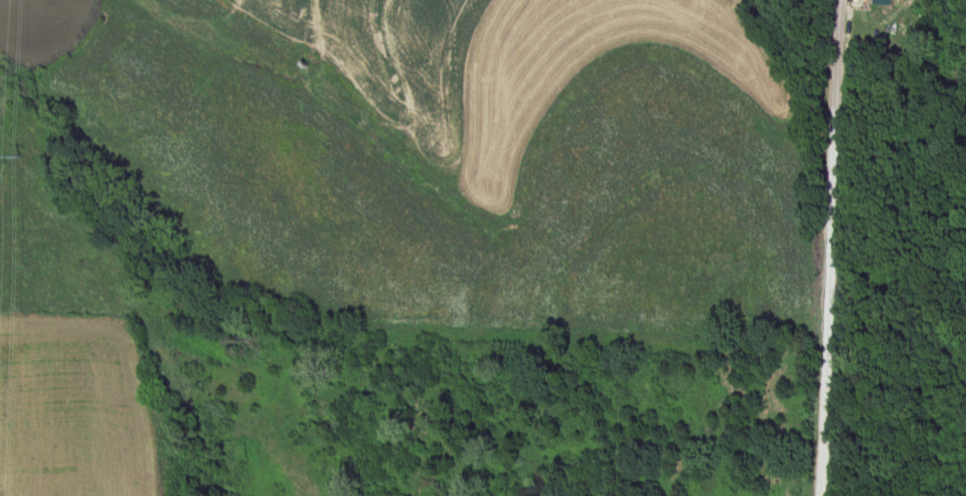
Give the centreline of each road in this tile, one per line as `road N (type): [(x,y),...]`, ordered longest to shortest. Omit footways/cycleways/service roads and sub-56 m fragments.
road 1 (residential): [(837,0),(826,495)]

